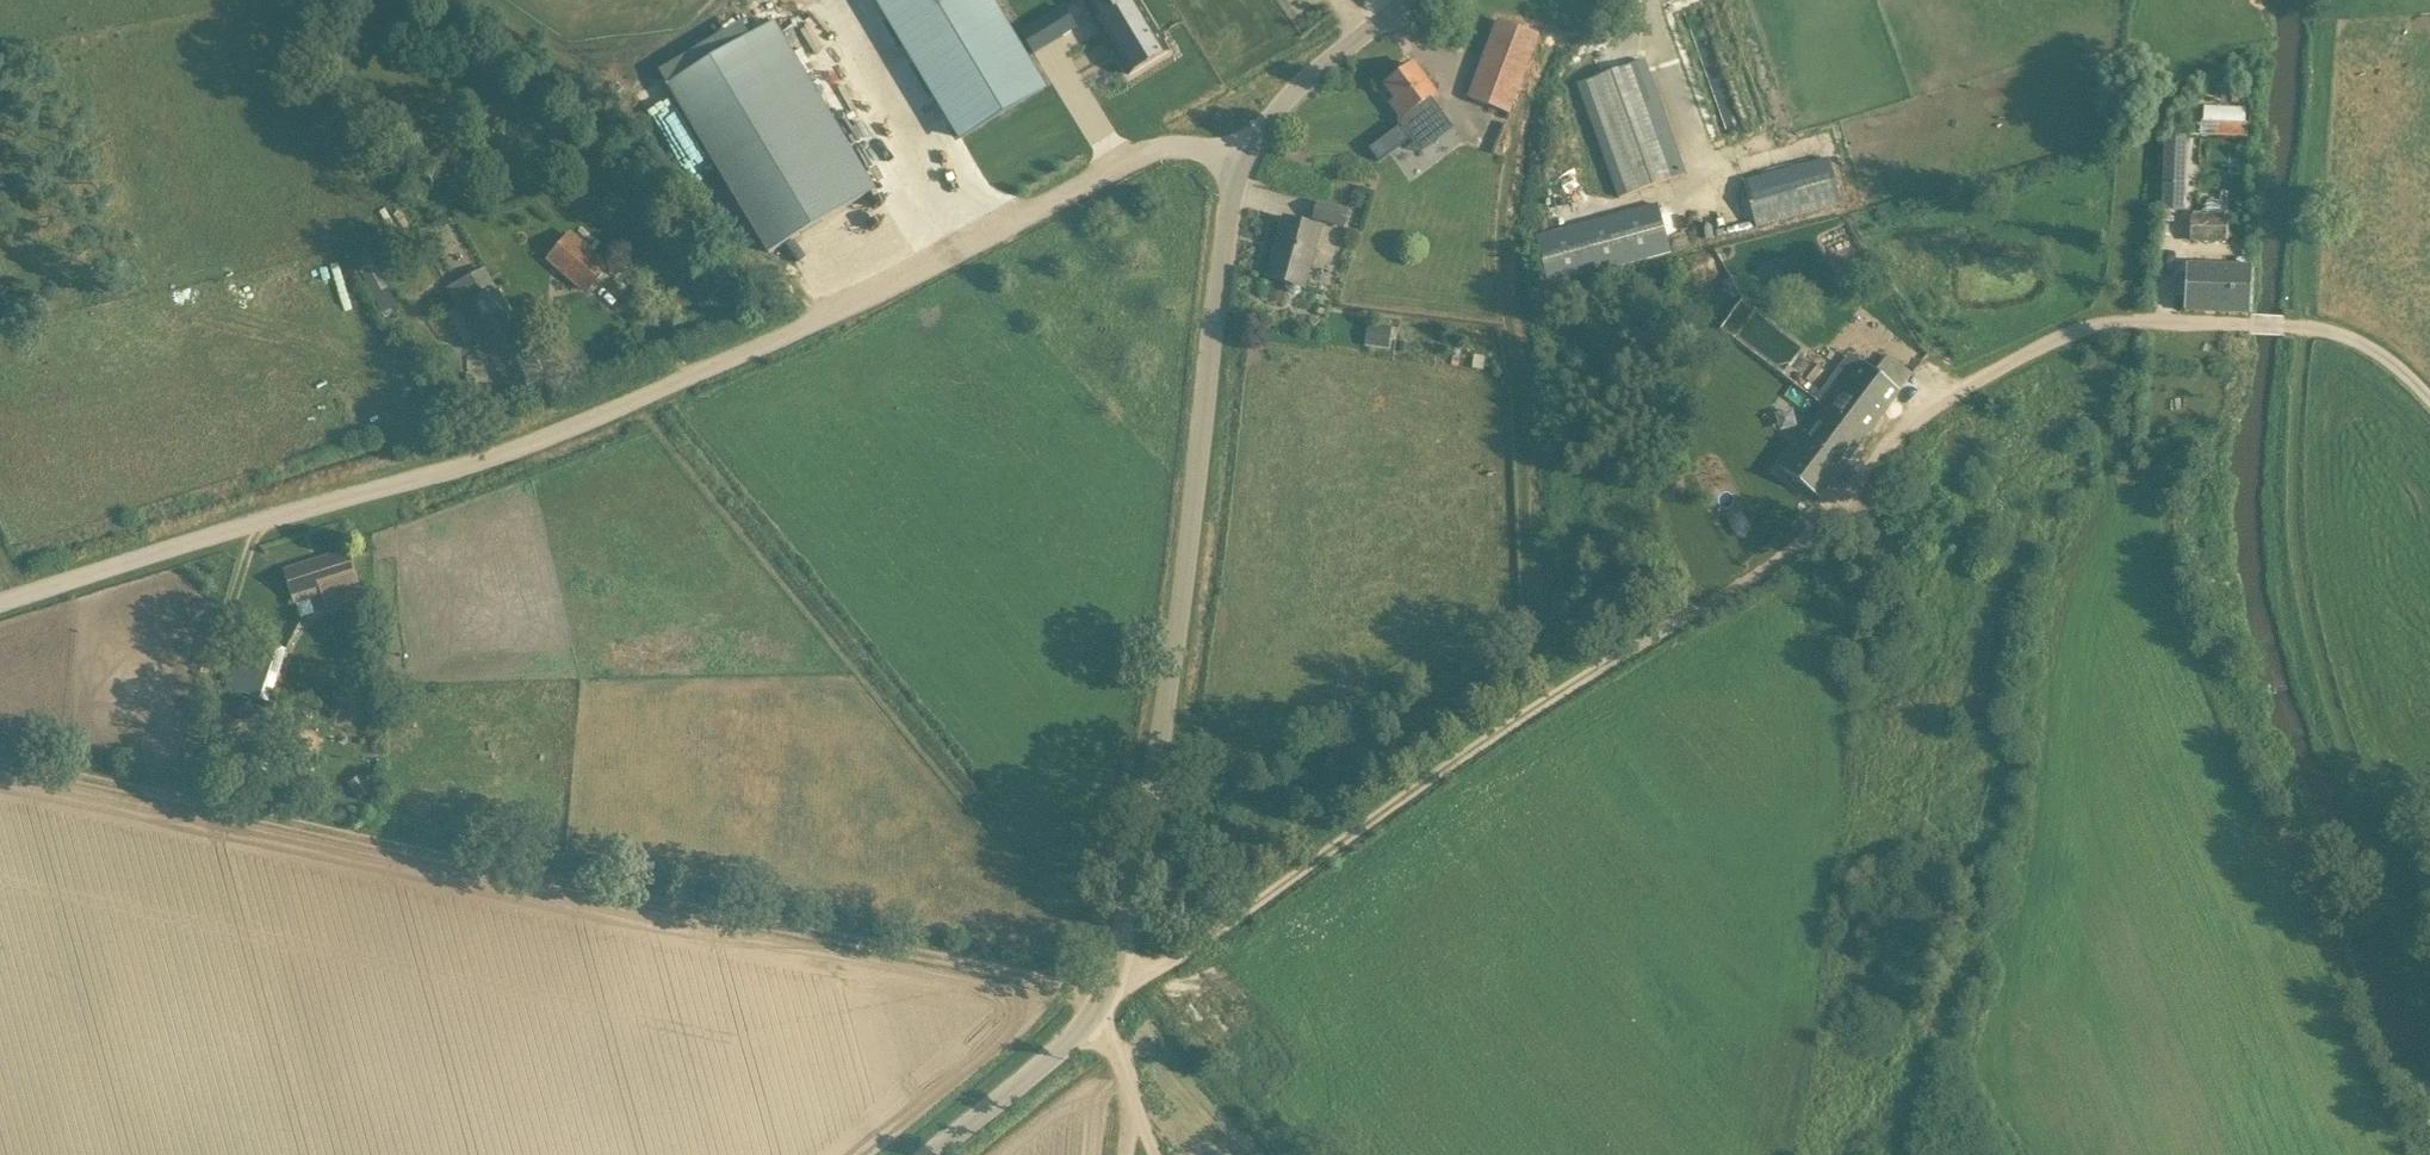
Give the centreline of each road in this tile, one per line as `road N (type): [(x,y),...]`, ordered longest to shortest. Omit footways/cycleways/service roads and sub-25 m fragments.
road 1 (track): [(2305,326),(2129,321),(2008,364),(1908,434),(1748,578),(1104,1001)]
road 2 (unclassified): [(261,522),(583,423),(901,283),(1149,154),(1242,158)]
road 3 (unclassified): [(1104,1001),(1069,986),(196,801)]
road 4 (unclassified): [(1104,1001),(1123,934),(1187,566),(1228,212),(1242,158)]
road 5 (track): [(2305,326),(2291,490),(2310,630),(2380,848),(2429,950)]
road 6 (track): [(196,801),(261,522)]
road 7 (track): [(15,600),(261,522)]
road 8 (unclassified): [(928,1154),(1080,1035),(1104,1001)]
road 9 (unclassified): [(1242,158),(1294,91),(1410,0)]
road 10 (track): [(196,801),(0,757)]
road 11 (track): [(1124,1154),(1127,1073),(1104,1001)]
road 12 (track): [(2429,398),(2385,356),(2305,326)]

